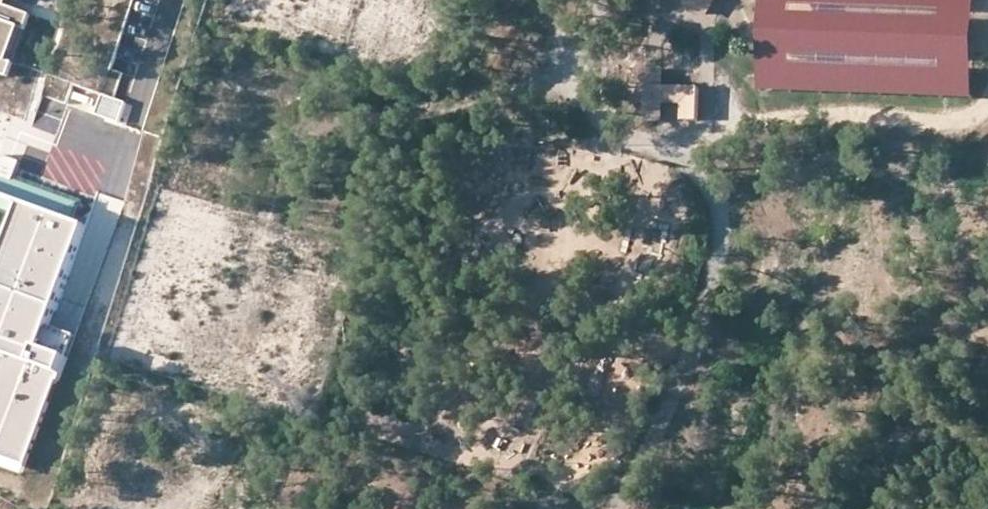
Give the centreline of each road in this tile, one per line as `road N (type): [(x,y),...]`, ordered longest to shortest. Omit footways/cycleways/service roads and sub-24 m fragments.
road 1 (track): [(677,151),(716,209),(722,237),(712,310),(620,508)]
road 2 (track): [(987,96),(972,115),(808,118),(677,151)]
road 3 (track): [(603,0),(587,43),(564,61),(562,80),(603,127),(634,144),(677,151)]

